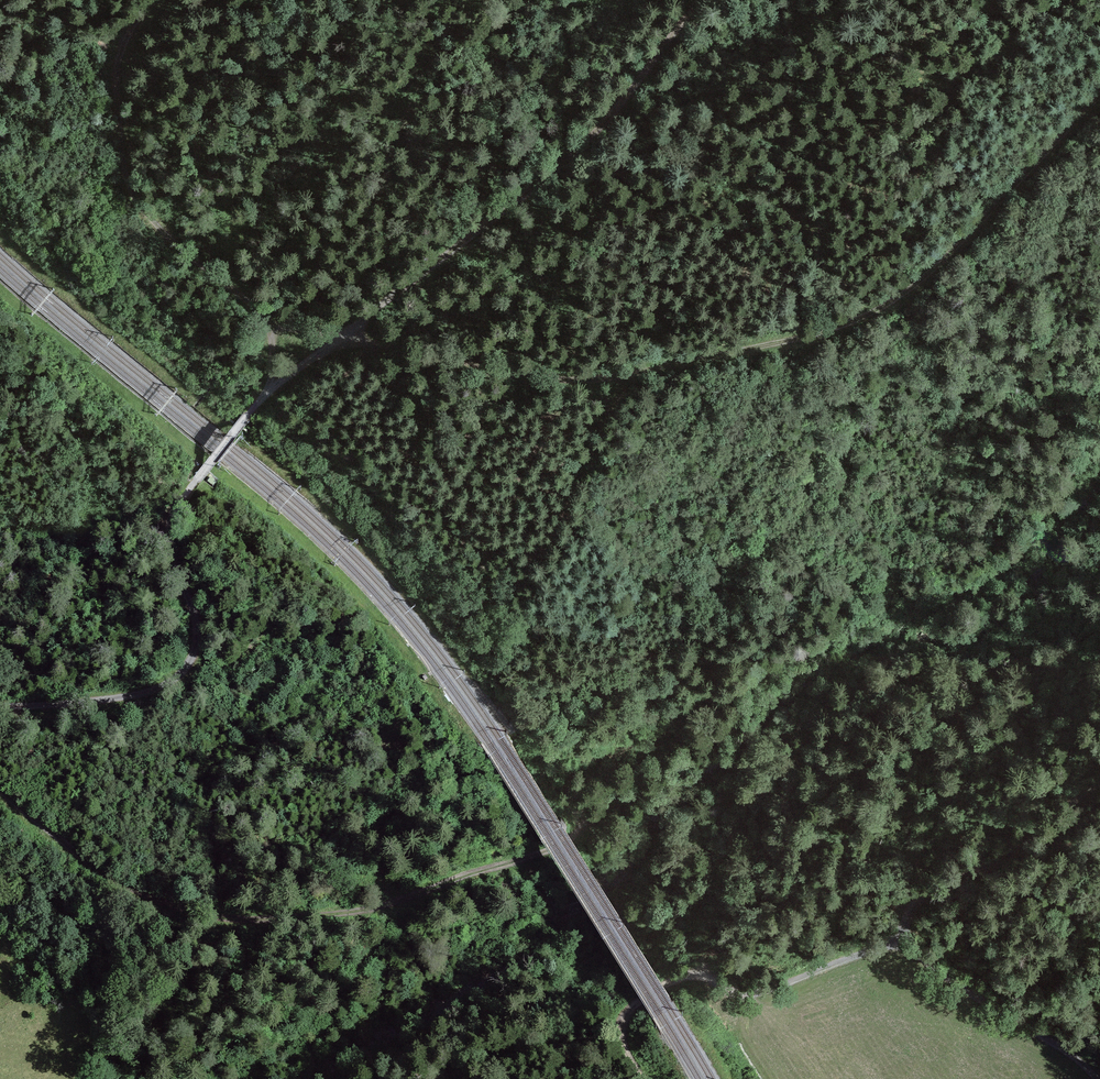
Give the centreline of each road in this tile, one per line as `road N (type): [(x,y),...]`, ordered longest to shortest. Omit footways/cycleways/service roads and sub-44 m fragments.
road 1 (track): [(0,805),(56,855),(146,894),(256,906),(388,904),(518,877),(603,815),(616,776),(672,737),(787,665),(833,655),(858,625),(978,575),(1025,536),(1042,532)]
road 2 (track): [(272,318),(474,372),(600,372),(796,338),(872,312),(927,274),(1099,89)]
road 3 (track): [(644,1078),(623,1006),(675,977),(834,925),(900,950),(1068,1055),(1089,1078)]
road 4 (track): [(271,386),(557,174),(707,0)]
road 5 (track): [(0,701),(146,694),(180,665),(197,642),(166,543),(173,508),(271,386)]
road 6 (track): [(271,386),(272,318),(145,214),(124,172),(113,48),(152,0)]
road 7 (track): [(1099,771),(1044,813),(920,871),(834,925)]

